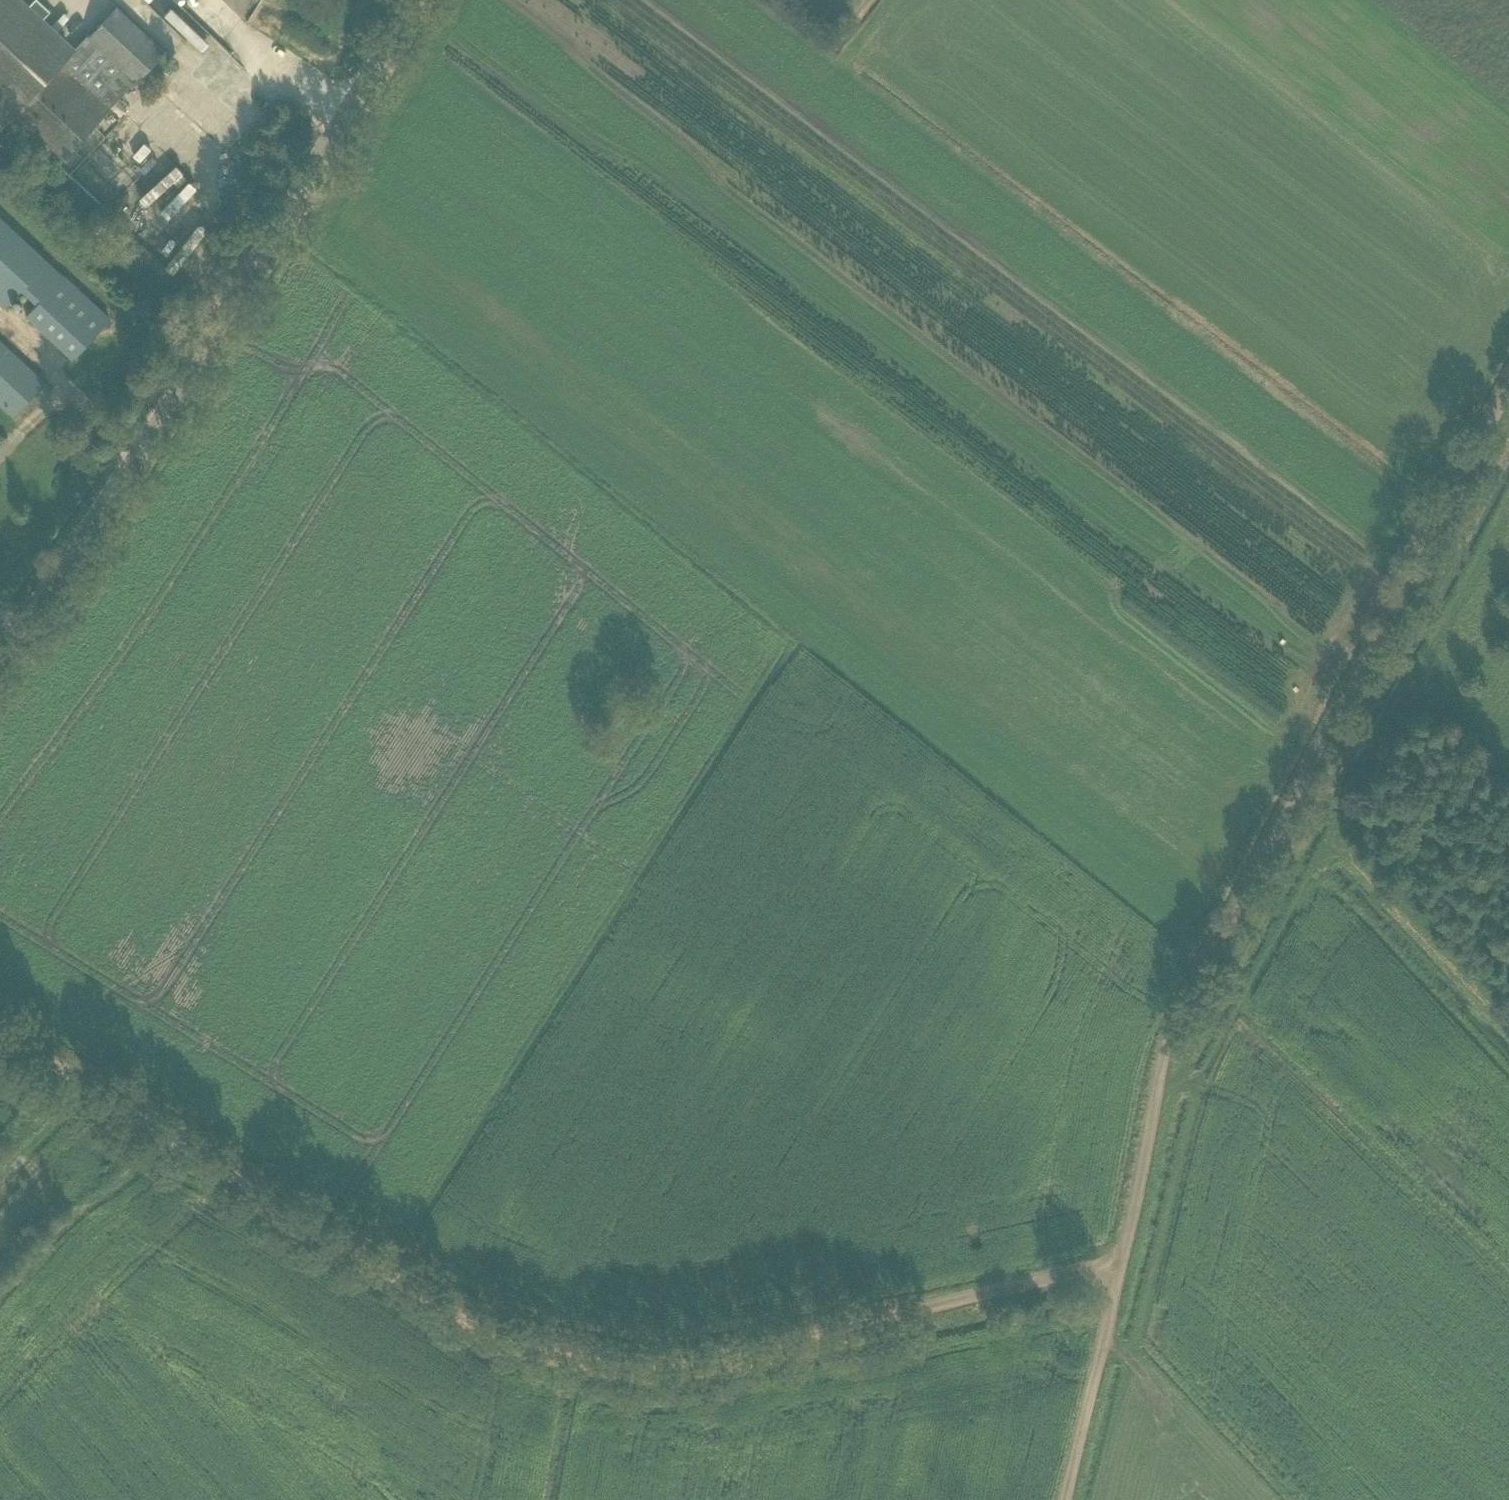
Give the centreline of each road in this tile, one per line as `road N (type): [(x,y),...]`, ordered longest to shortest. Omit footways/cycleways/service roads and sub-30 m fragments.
road 1 (track): [(0,1044),(420,1306),(566,1359),(646,1374),(798,1356),(1070,1280),(1110,1280)]
road 2 (track): [(1110,1280),(1156,1081),(1244,892),(1508,380)]
road 3 (unclassified): [(0,659),(77,552),(421,0)]
road 4 (track): [(1070,1499),(1110,1280)]

